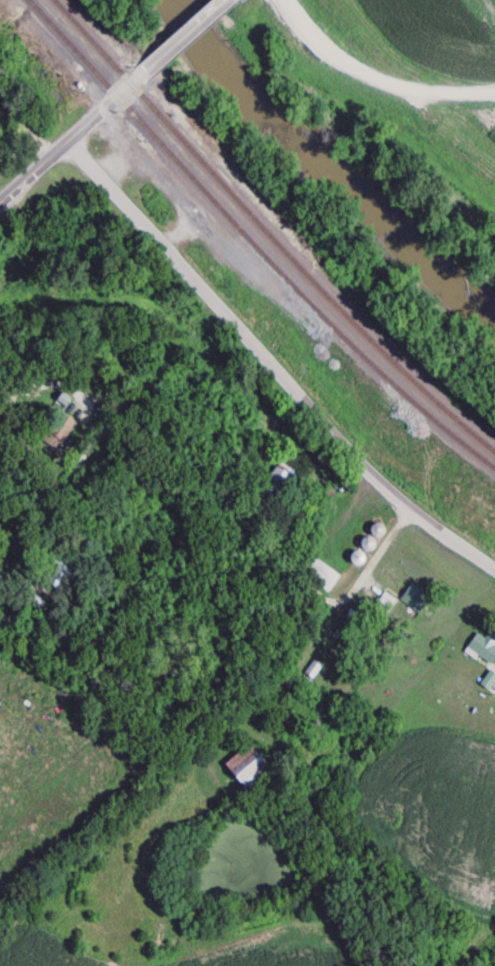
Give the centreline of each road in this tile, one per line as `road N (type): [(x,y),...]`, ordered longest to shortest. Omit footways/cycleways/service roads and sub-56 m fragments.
road 1 (residential): [(494,599),(337,469),(185,305),(68,146)]
road 2 (residential): [(301,0),(435,98),(494,100)]
road 3 (residential): [(0,191),(68,146),(143,75)]

